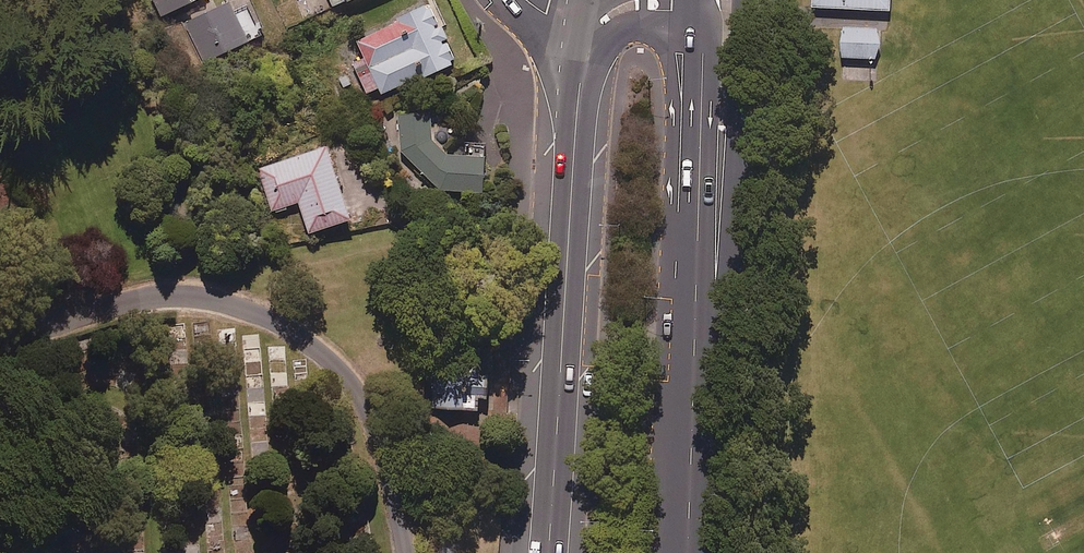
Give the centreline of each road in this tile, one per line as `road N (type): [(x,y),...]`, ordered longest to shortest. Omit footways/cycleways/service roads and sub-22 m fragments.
road 1 (secondary): [(546,552),(581,73)]
road 2 (secondary): [(676,296),(688,243),(696,6)]
road 3 (secondary): [(746,0),(720,288)]
road 4 (secondary): [(696,6),(711,28),(709,243),(720,288)]
road 5 (secondary): [(676,296),(673,76),(658,34)]
road 6 (secondary): [(695,352),(687,552)]

